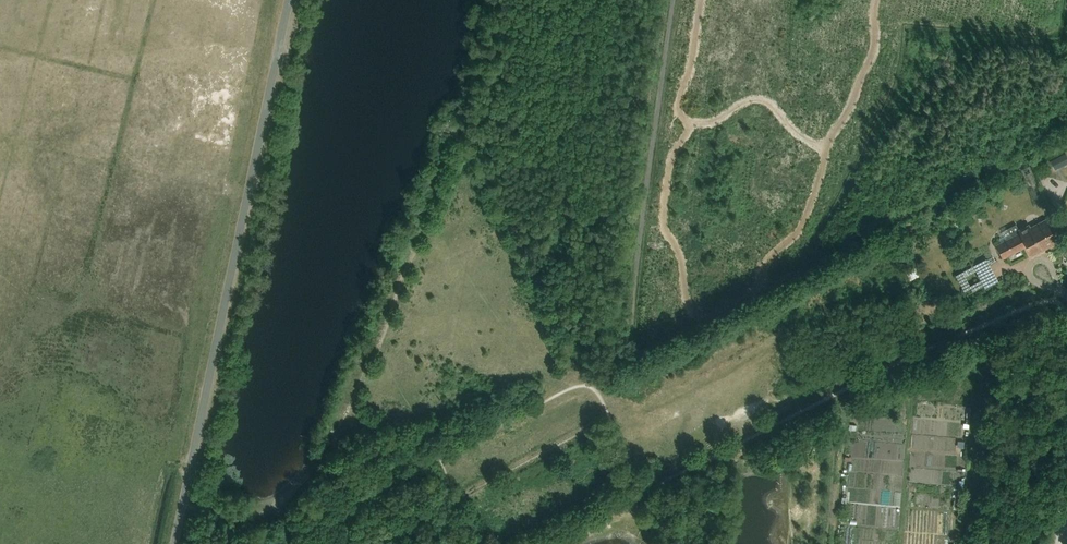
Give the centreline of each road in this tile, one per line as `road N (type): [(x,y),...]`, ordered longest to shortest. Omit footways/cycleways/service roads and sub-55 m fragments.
road 1 (unclassified): [(174,543),(288,0)]

